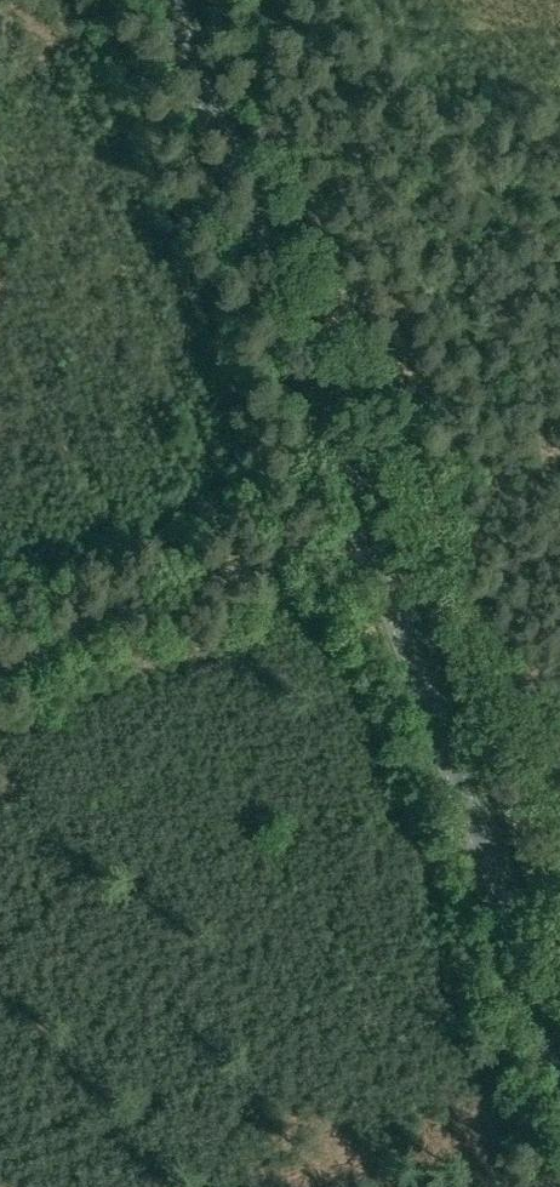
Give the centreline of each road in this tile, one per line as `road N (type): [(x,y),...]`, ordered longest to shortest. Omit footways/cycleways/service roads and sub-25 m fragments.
road 1 (tertiary): [(367,536),(169,0)]
road 2 (tertiary): [(559,1064),(367,536)]
road 3 (unclassified): [(0,673),(367,536)]

